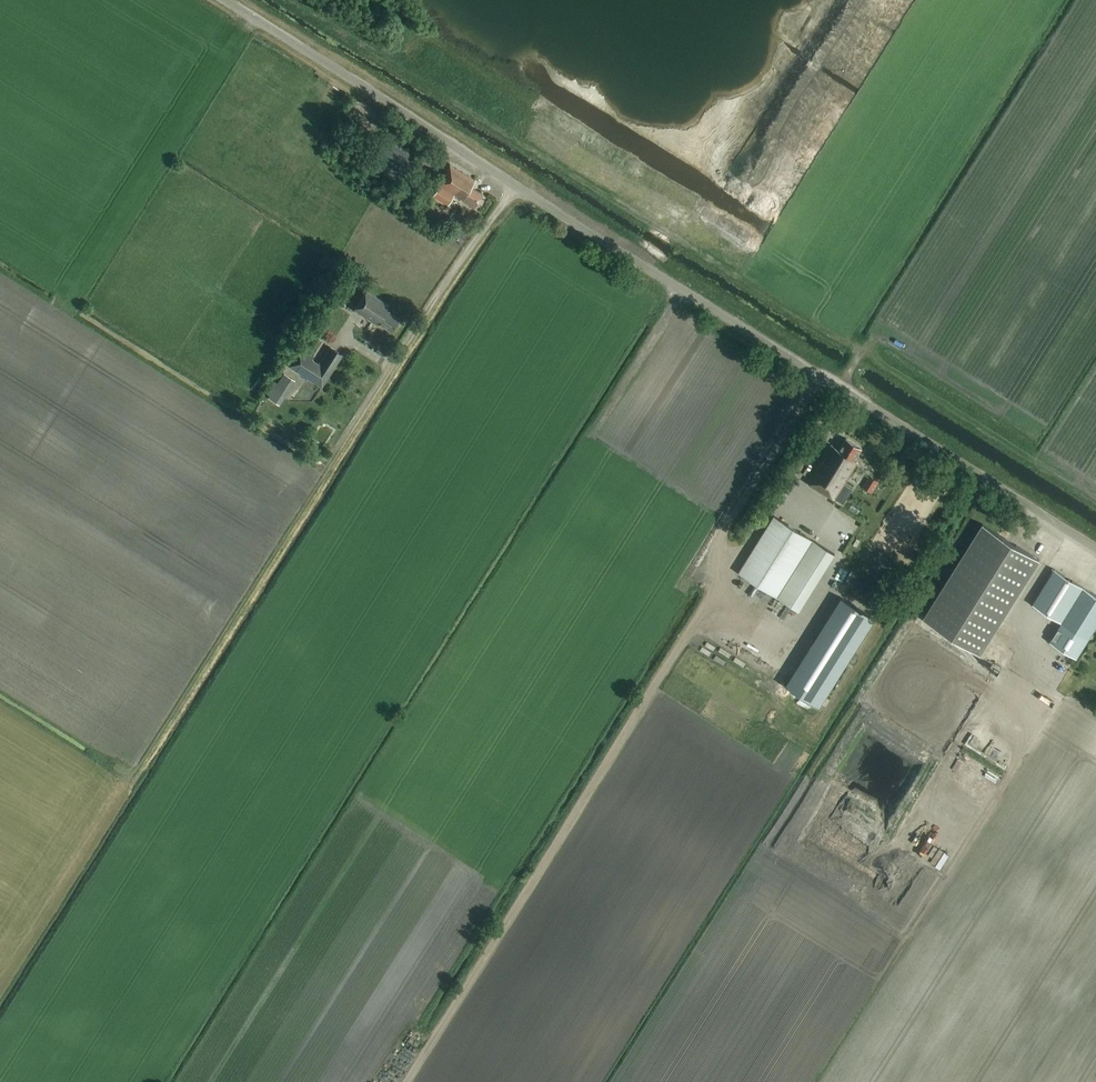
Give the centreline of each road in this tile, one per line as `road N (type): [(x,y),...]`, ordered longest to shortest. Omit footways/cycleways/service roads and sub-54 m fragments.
road 1 (unclassified): [(1095,547),(226,0)]
road 2 (track): [(820,376),(726,527),(713,595),(404,1081)]
road 3 (track): [(514,186),(134,775)]

